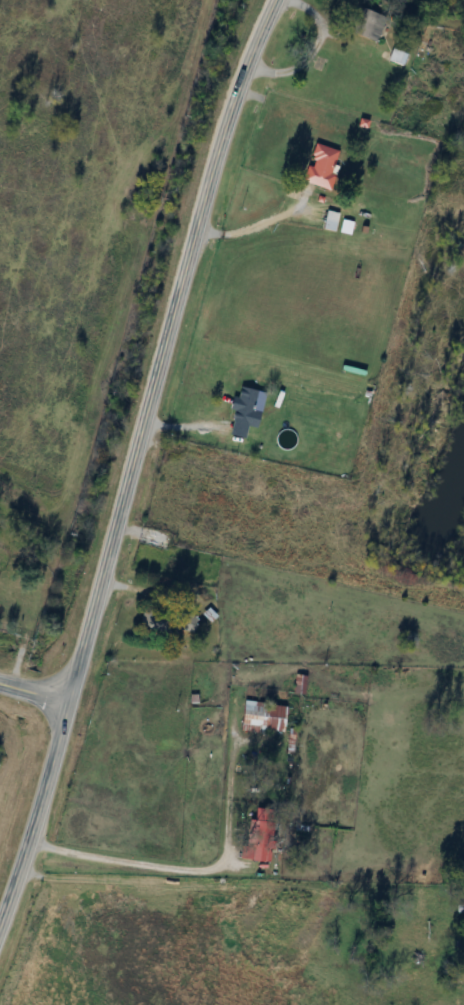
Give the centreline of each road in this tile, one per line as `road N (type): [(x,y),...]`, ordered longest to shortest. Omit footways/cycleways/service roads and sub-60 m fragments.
road 1 (tertiary): [(275,0),(229,116),(63,700)]
road 2 (tertiary): [(63,700),(0,894)]

